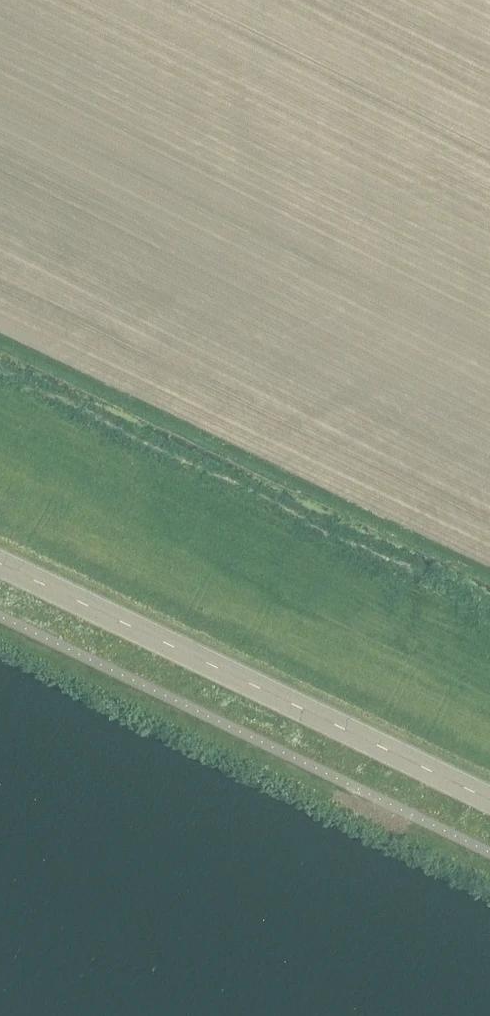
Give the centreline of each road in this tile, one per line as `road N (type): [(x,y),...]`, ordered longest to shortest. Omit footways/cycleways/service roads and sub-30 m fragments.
road 1 (tertiary): [(489,804),(0,565)]

